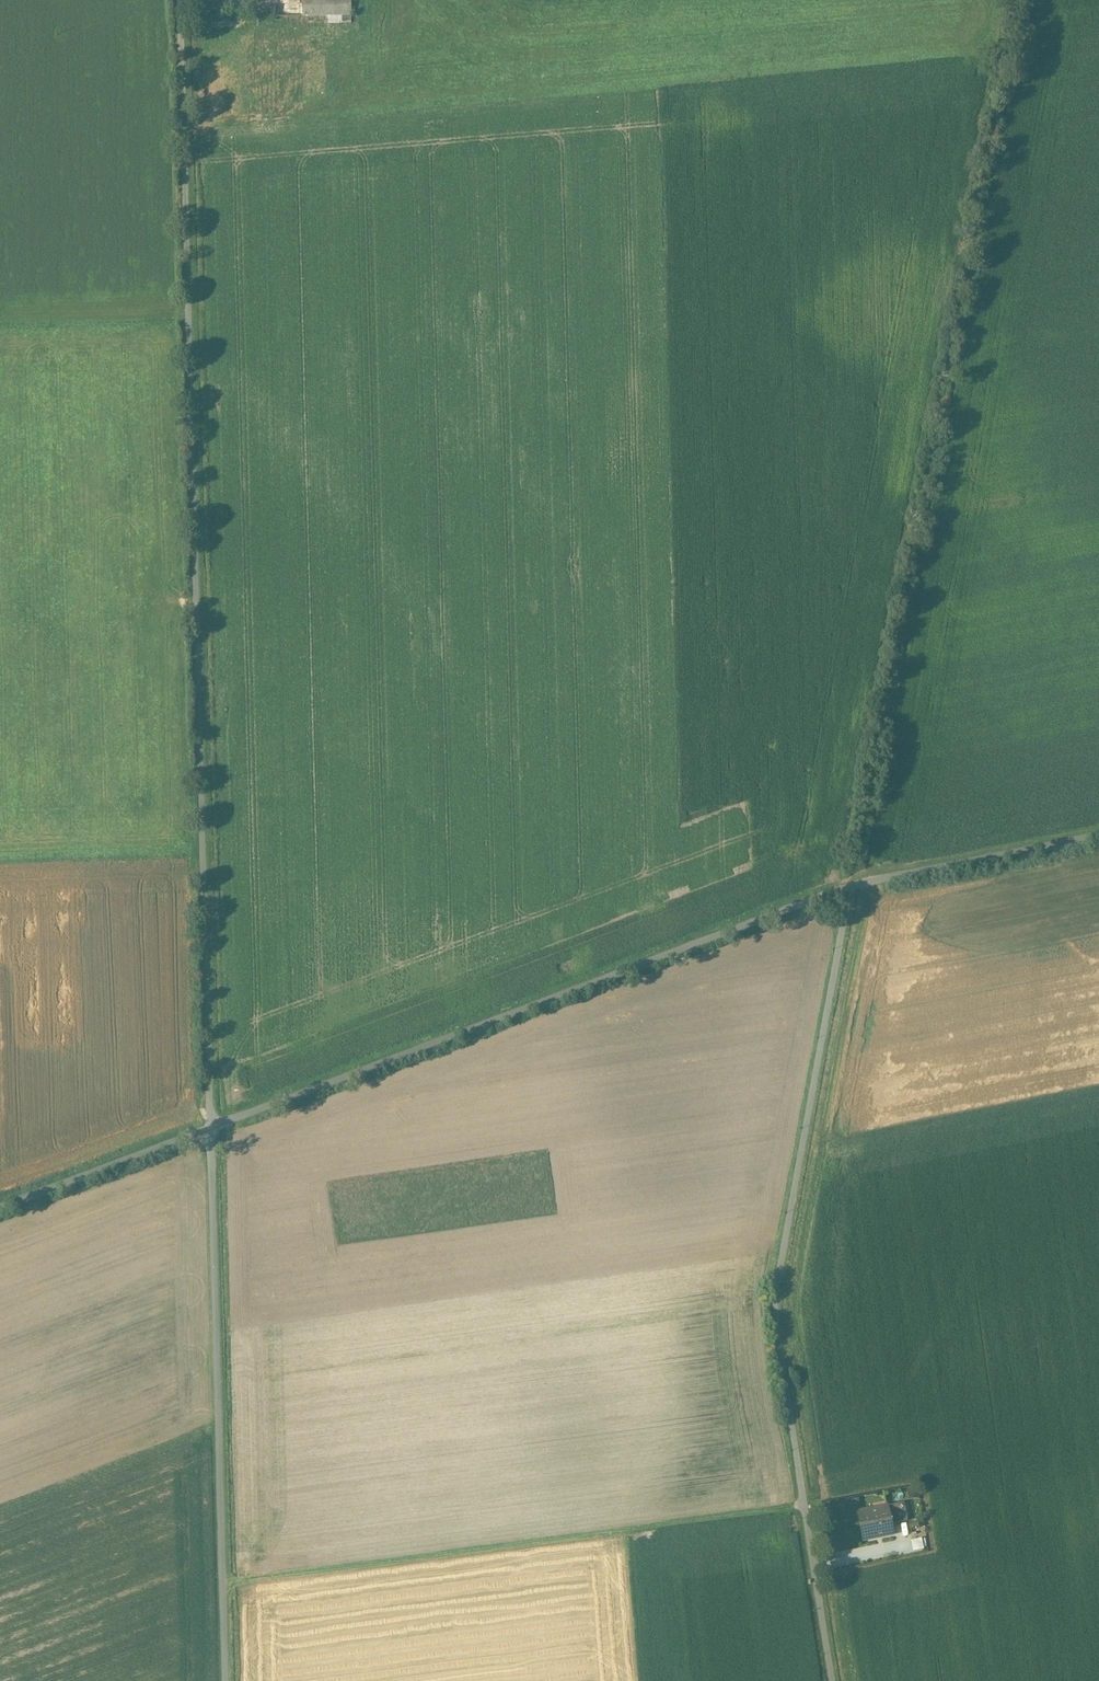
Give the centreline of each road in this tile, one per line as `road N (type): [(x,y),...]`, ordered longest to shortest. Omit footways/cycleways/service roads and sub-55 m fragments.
road 1 (unclassified): [(211,1128),(182,0)]
road 2 (unclassified): [(827,1680),(769,1303),(846,891)]
road 3 (unclassified): [(211,1128),(846,891)]
road 4 (unclassified): [(225,1680),(211,1128)]
road 5 (unclassified): [(846,891),(1098,837)]
road 6 (unclassified): [(0,1207),(211,1128)]

